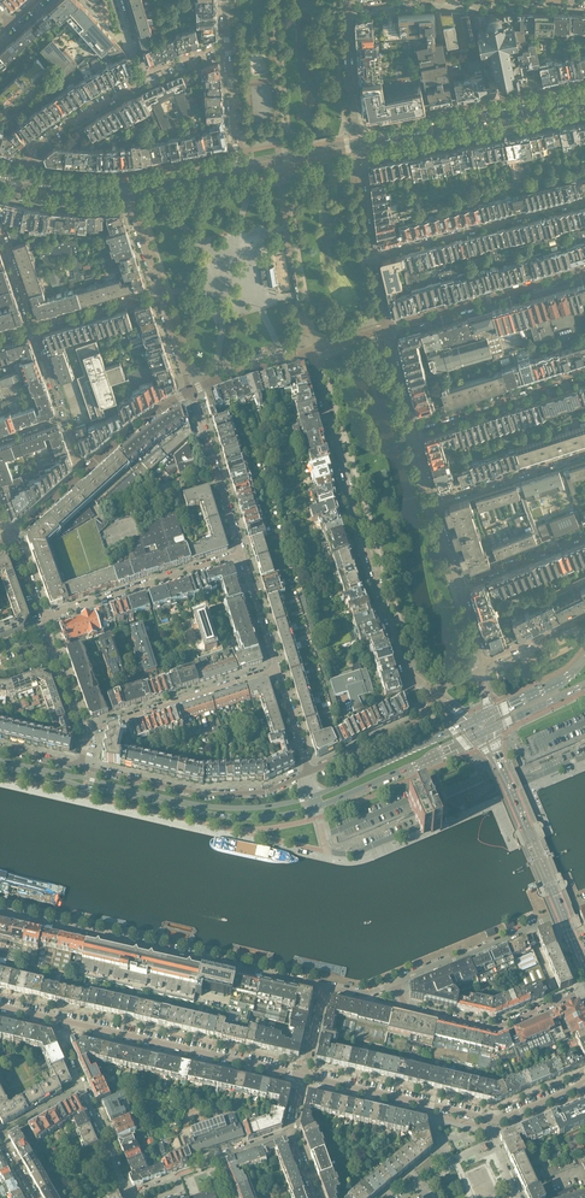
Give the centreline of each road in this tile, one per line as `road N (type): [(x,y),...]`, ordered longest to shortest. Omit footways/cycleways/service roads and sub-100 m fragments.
road 1 (residential): [(309,352),(405,667),(433,692)]
road 2 (residential): [(0,914),(324,986)]
road 3 (tertiary): [(0,766),(212,815),(270,817),(317,807)]
road 4 (tertiary): [(314,796),(216,808),(0,760)]
road 5 (residential): [(303,1076),(0,1007)]
road 6 (residential): [(584,1083),(493,1121),(303,1076)]
road 7 (residential): [(308,773),(267,792),(204,795),(79,767)]
road 8 (tertiary): [(584,970),(497,762)]
road 9 (residential): [(584,200),(370,257)]
road 10 (residential): [(584,990),(491,1029),(406,1008),(395,982)]
road 11 (residential): [(375,143),(393,151),(584,113)]
road 12 (residential): [(241,554),(43,620)]
road 13 (residential): [(584,82),(399,120),(389,137)]
road 14 (residential): [(584,271),(385,328)]
road 15 (residential): [(84,731),(276,669)]
road 16 (tertiary): [(584,97),(389,137)]
road 17 (residential): [(226,165),(213,157),(125,173),(50,172),(41,185)]
road 18 (residential): [(395,982),(573,909)]
road 19 (residential): [(584,372),(411,427)]
road 20 (tertiary): [(317,807),(476,737)]
road 21 (residential): [(241,554),(191,391)]
road 22 (tertiary): [(466,725),(314,796)]
road 23 (residential): [(82,1088),(0,1136),(36,1197)]
road 24 (residential): [(26,179),(35,145),(139,85),(142,75)]
road 25 (residential): [(326,852),(352,853),(481,800)]
road 26 (residential): [(584,453),(433,502)]
road 27 (residential): [(584,534),(459,584)]
road 28 (residential): [(84,470),(142,419),(191,391)]
road 29 (residential): [(358,140),(346,9)]
road 30 (residential): [(33,327),(158,291)]
road 31 (residential): [(191,391),(309,352)]
road 32 (tertiary): [(358,140),(238,162)]
road 33 (tertiary): [(239,170),(357,147)]
road 34 (residential): [(276,669),(241,554)]
road 35 (residential): [(0,191),(101,204),(111,189)]
road 36 (residential): [(231,1197),(217,1159),(290,1132)]

